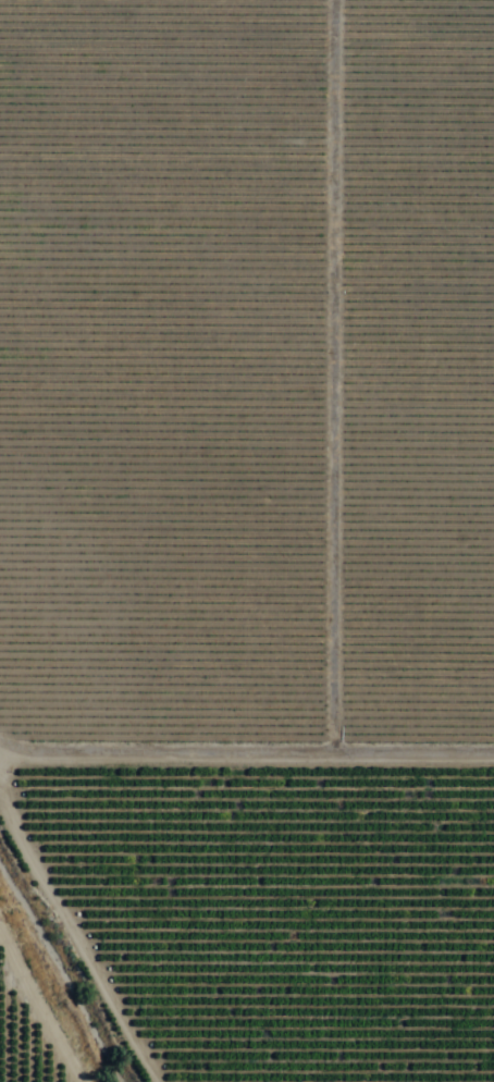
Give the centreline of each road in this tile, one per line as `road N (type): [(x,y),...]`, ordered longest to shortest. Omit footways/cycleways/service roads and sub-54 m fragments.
road 1 (residential): [(493,781),(0,774)]

